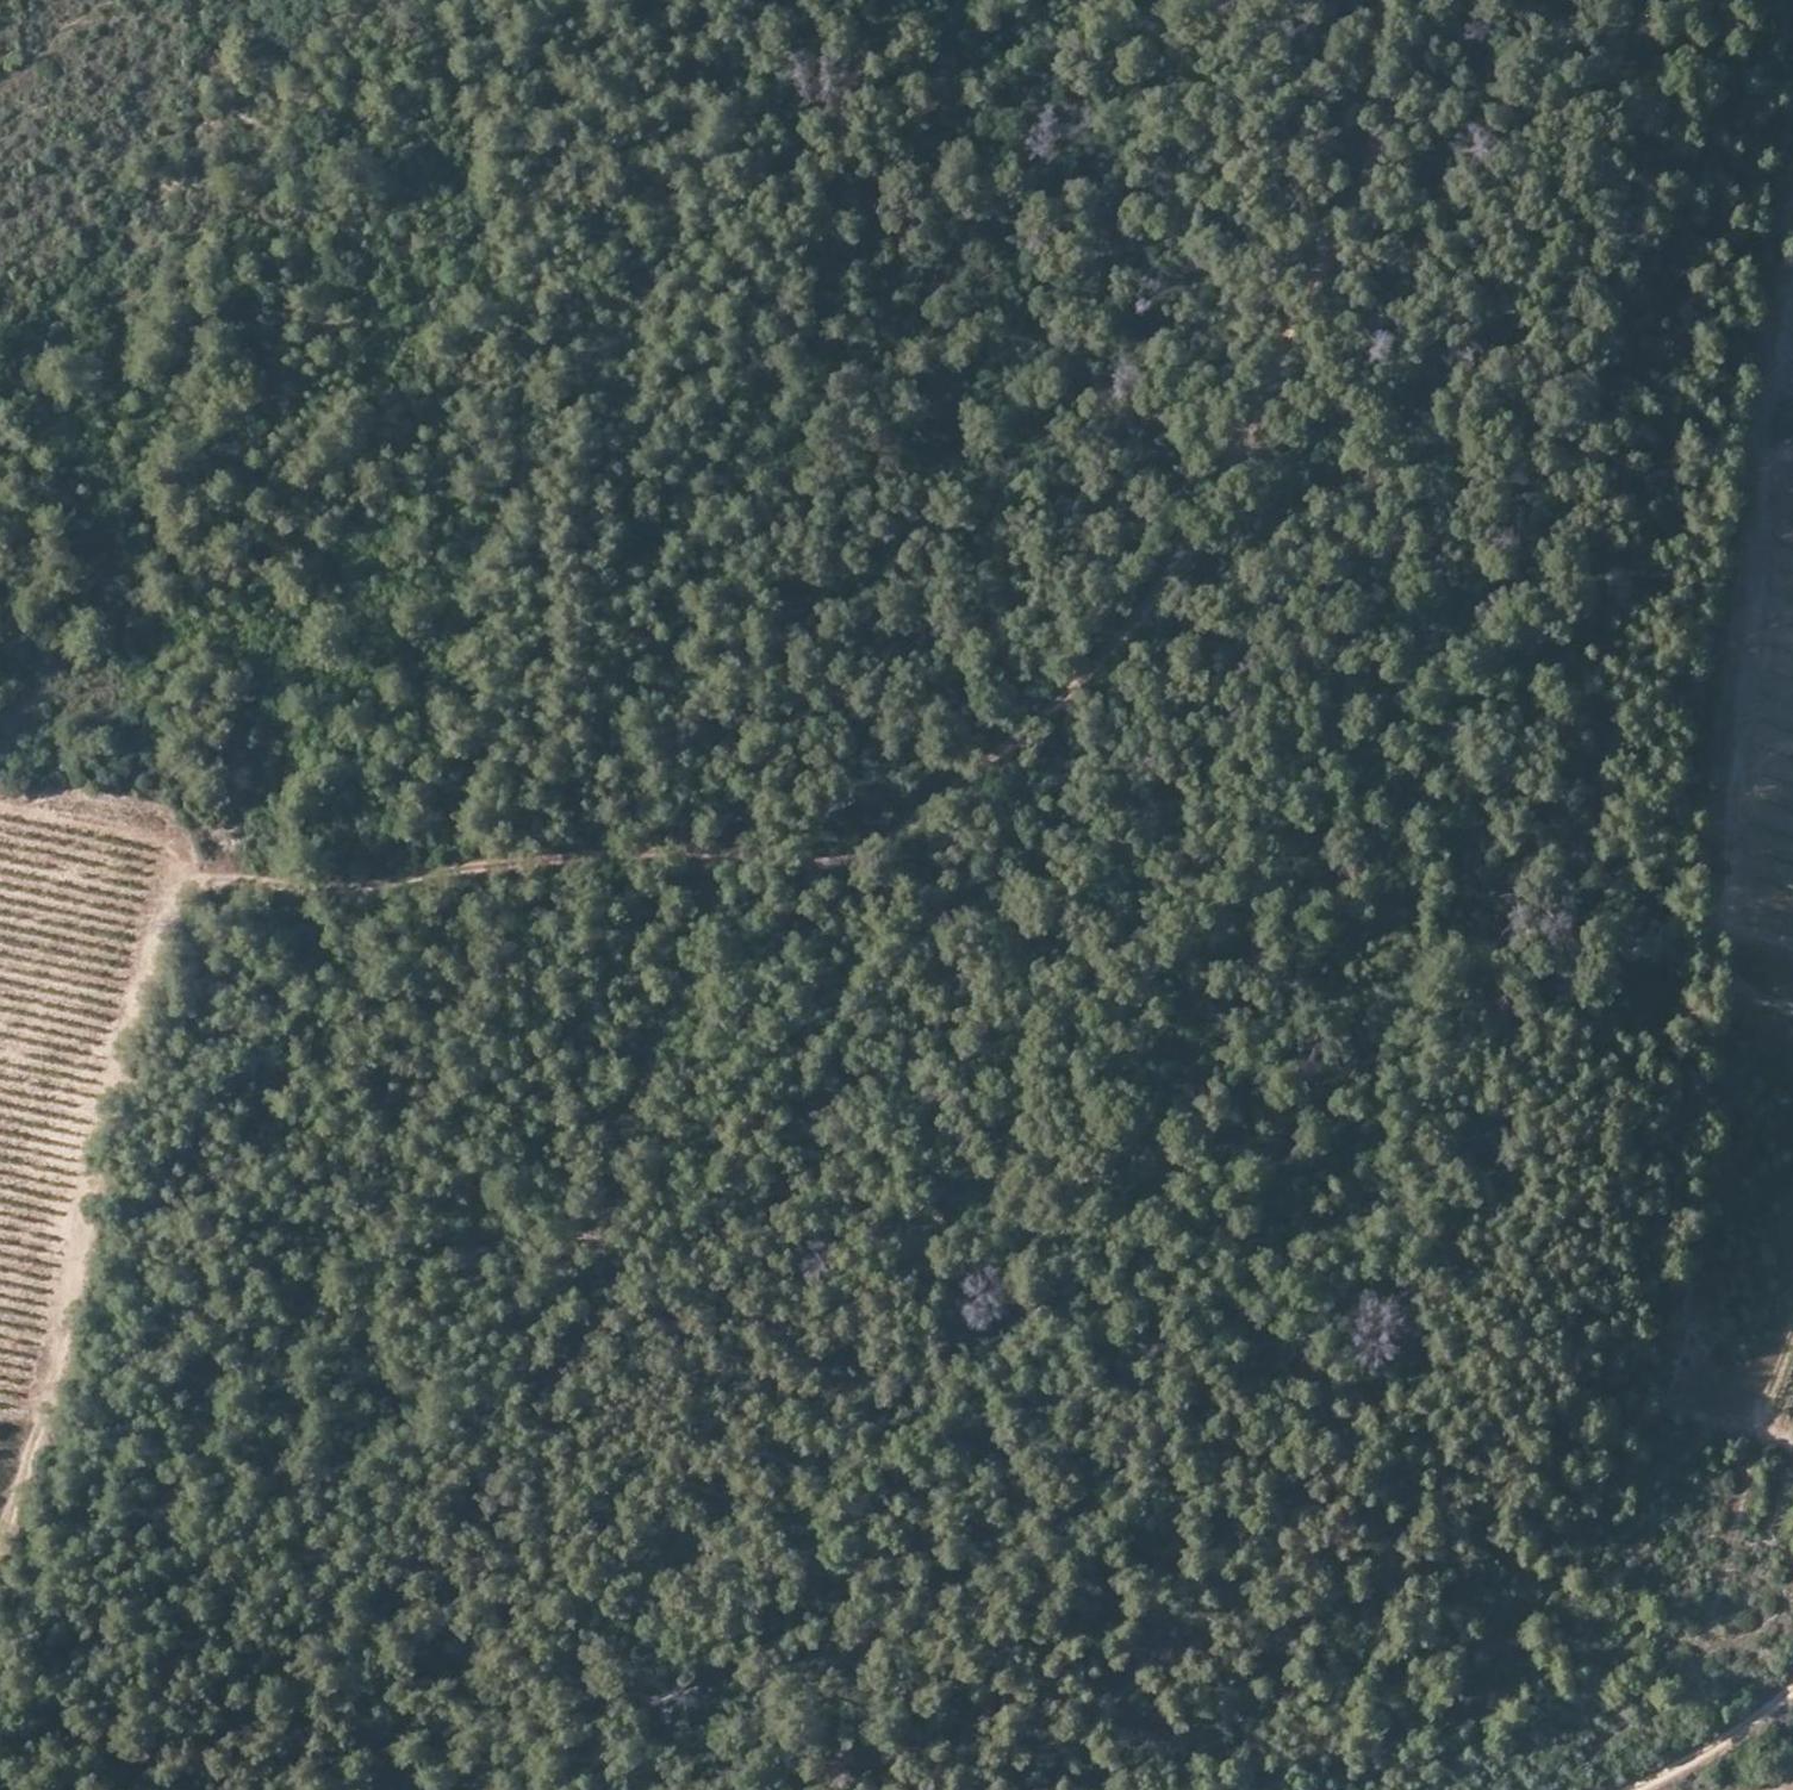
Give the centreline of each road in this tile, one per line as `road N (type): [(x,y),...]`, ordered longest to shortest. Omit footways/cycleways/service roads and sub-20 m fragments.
road 1 (track): [(0,1535),(57,1353),(185,844),(0,804)]
road 2 (track): [(1646,1789),(1792,1694)]

